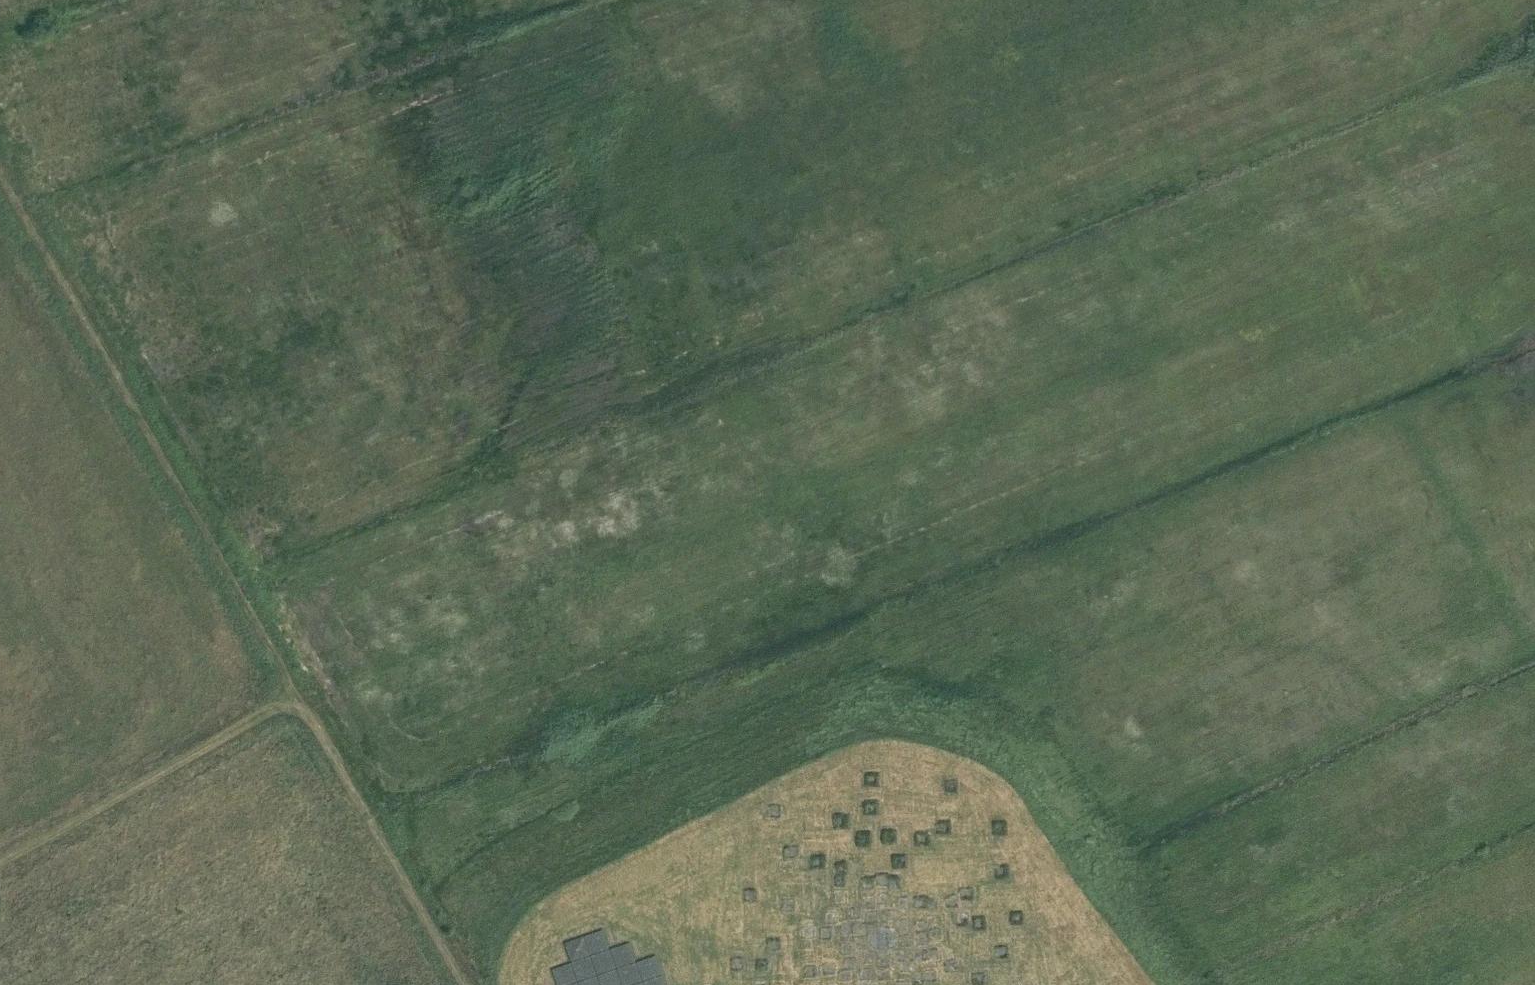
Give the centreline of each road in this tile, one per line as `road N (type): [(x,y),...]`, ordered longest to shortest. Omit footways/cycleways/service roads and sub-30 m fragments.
road 1 (track): [(0,176),(294,693)]
road 2 (track): [(0,864),(294,693)]
road 3 (track): [(294,693),(463,984)]

